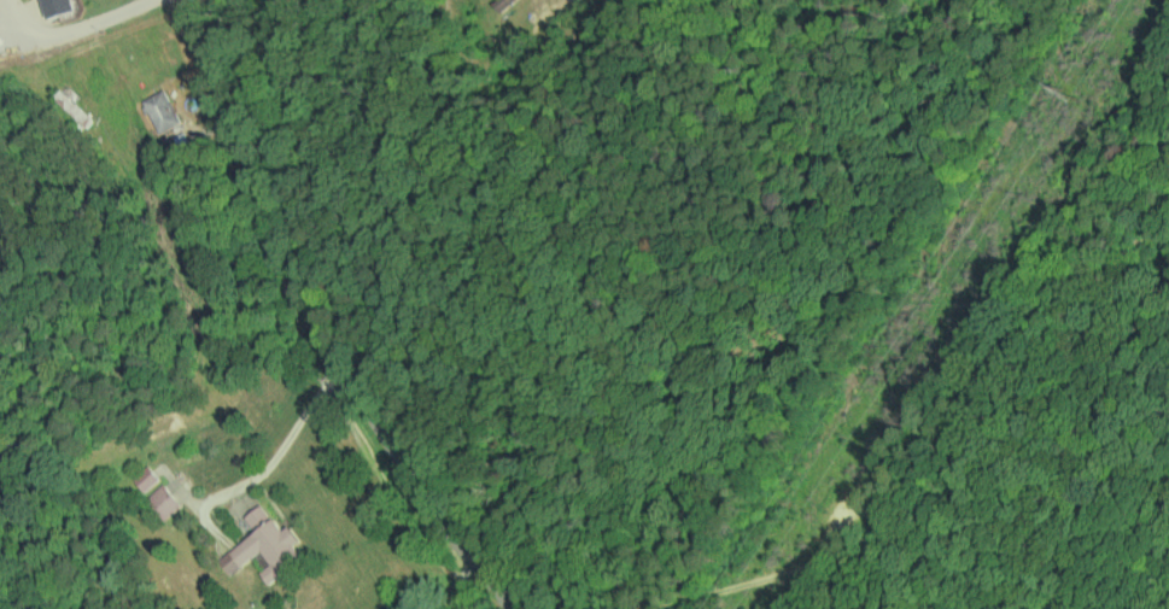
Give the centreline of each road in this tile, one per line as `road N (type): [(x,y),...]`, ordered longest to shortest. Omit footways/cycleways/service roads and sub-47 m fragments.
road 1 (tertiary): [(517,608),(396,445),(282,271),(181,0)]
road 2 (residential): [(270,245),(529,0)]

